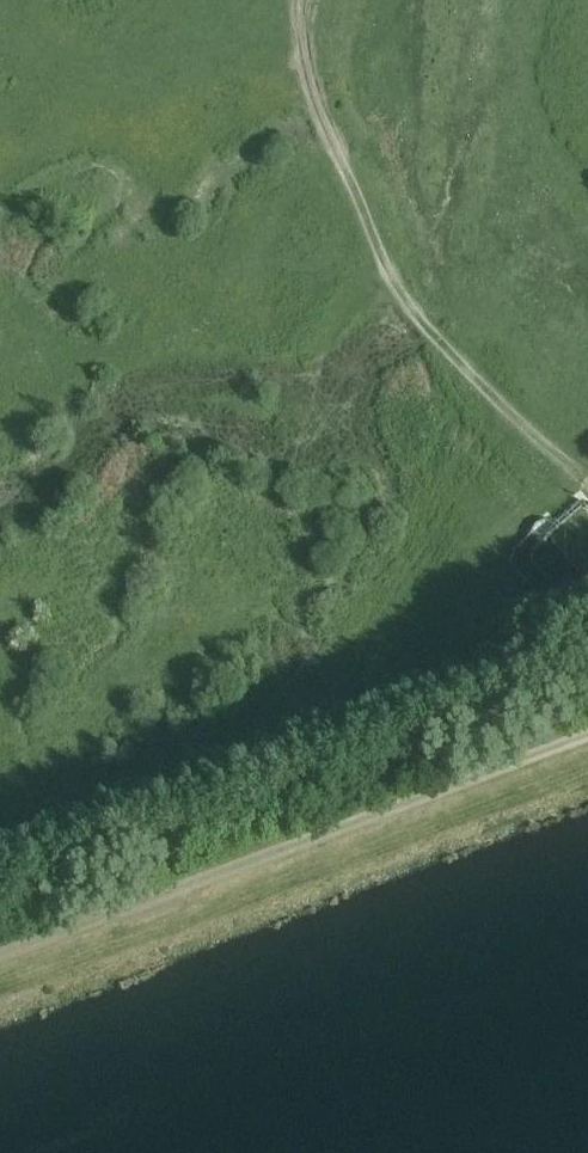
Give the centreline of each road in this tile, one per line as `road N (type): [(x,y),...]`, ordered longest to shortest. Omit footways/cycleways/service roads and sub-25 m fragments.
road 1 (unclassified): [(0,958),(587,737)]

